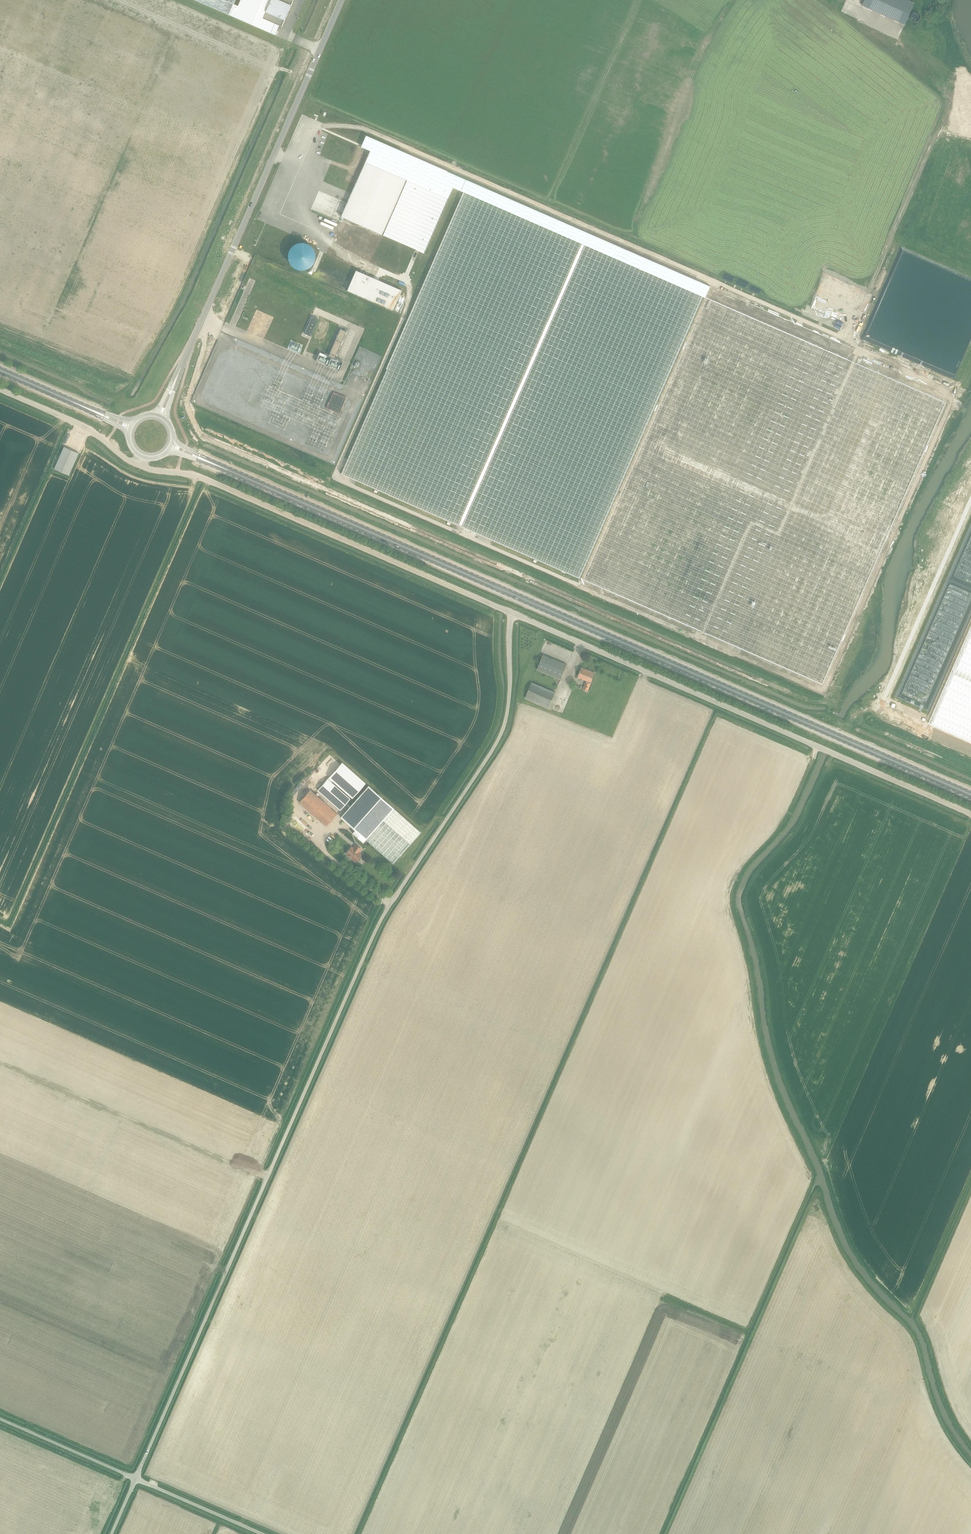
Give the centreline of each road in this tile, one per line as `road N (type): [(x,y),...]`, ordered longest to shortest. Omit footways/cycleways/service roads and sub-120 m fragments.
road 1 (unclassified): [(139,1479),(381,927),(500,741),(511,614)]
road 2 (primary): [(970,795),(207,461)]
road 3 (unclassified): [(970,814),(511,614)]
road 4 (unclassified): [(342,0),(175,383)]
road 5 (unclassified): [(511,614),(199,476),(144,467)]
road 6 (unclassified): [(136,464),(75,421),(0,388)]
road 7 (unclassified): [(139,1479),(0,1419)]
road 8 (unclassified): [(268,1533),(139,1479)]

